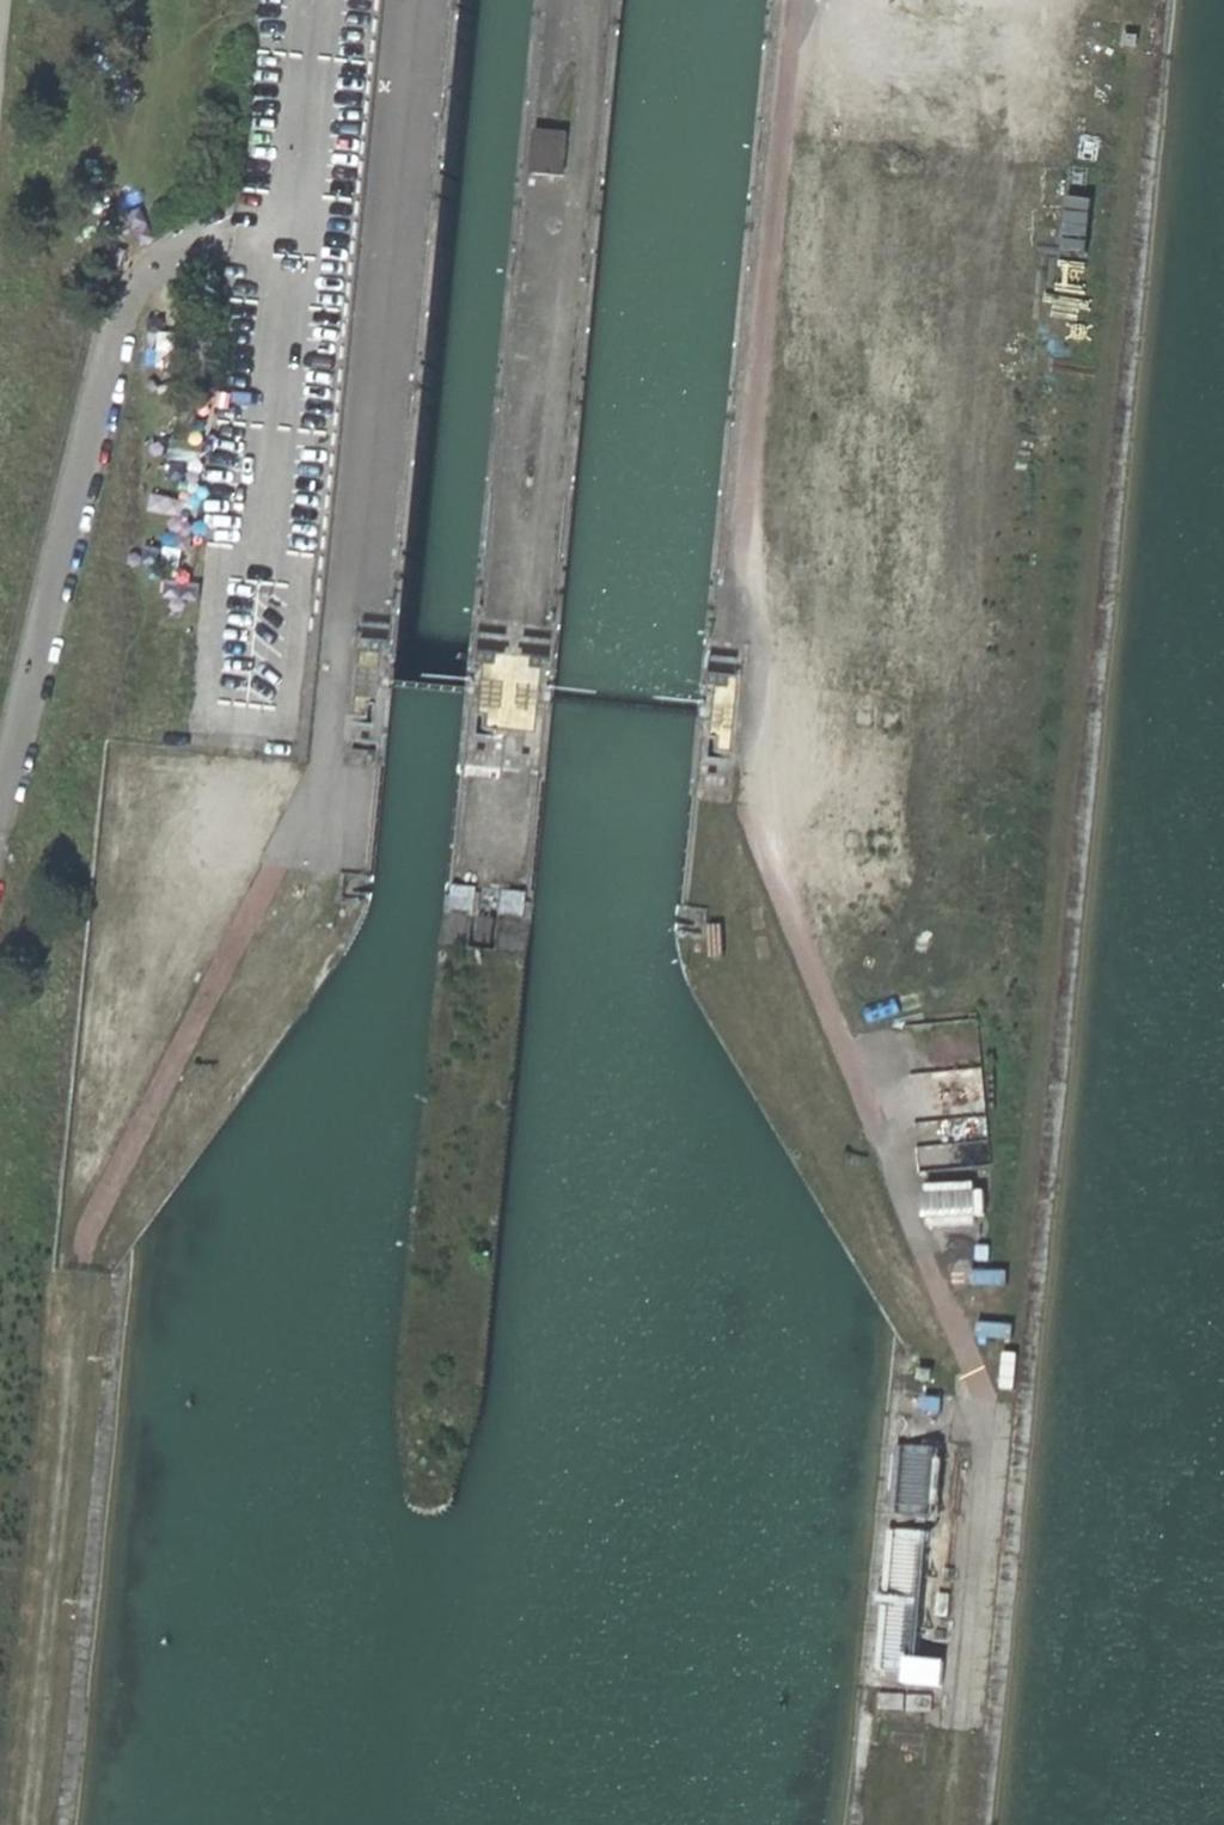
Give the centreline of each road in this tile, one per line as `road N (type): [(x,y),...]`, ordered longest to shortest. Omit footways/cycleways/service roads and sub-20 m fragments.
road 1 (track): [(29,1824),(88,1267)]

